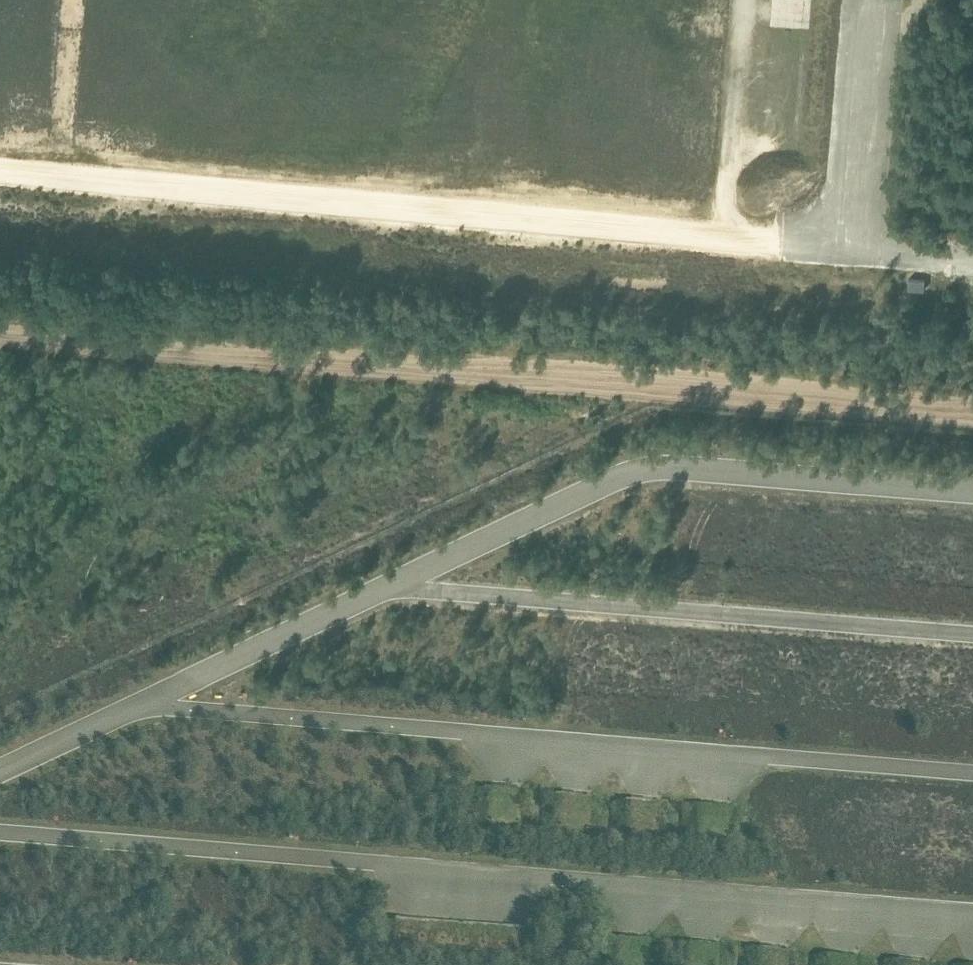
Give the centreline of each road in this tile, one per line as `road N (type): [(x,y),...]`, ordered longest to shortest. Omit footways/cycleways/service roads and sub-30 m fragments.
road 1 (track): [(0,338),(972,411)]
road 2 (track): [(848,253),(724,234),(0,173)]
road 3 (track): [(741,0),(724,234)]

